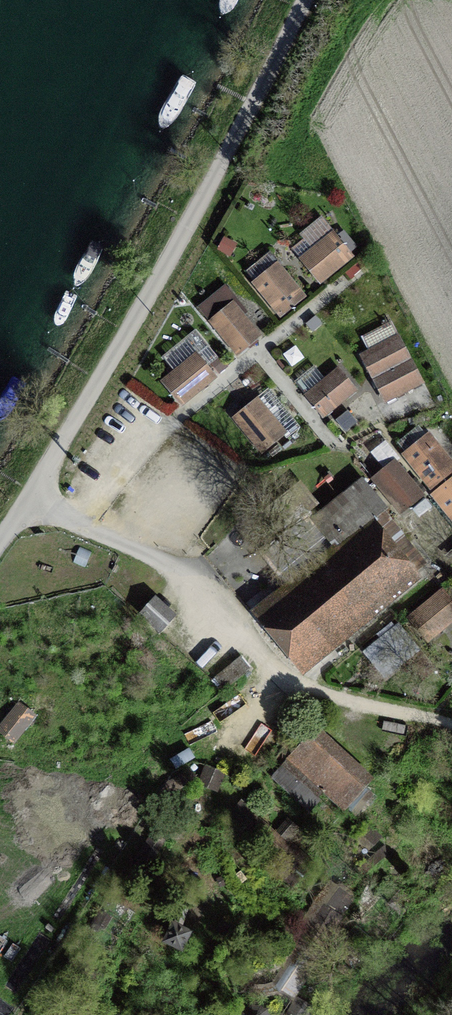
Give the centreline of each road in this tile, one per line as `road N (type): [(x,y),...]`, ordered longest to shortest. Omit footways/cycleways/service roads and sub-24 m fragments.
road 1 (unclassified): [(308,0),(32,497)]
road 2 (unclassified): [(280,679),(189,580),(32,497)]
road 3 (track): [(451,724),(280,679)]

